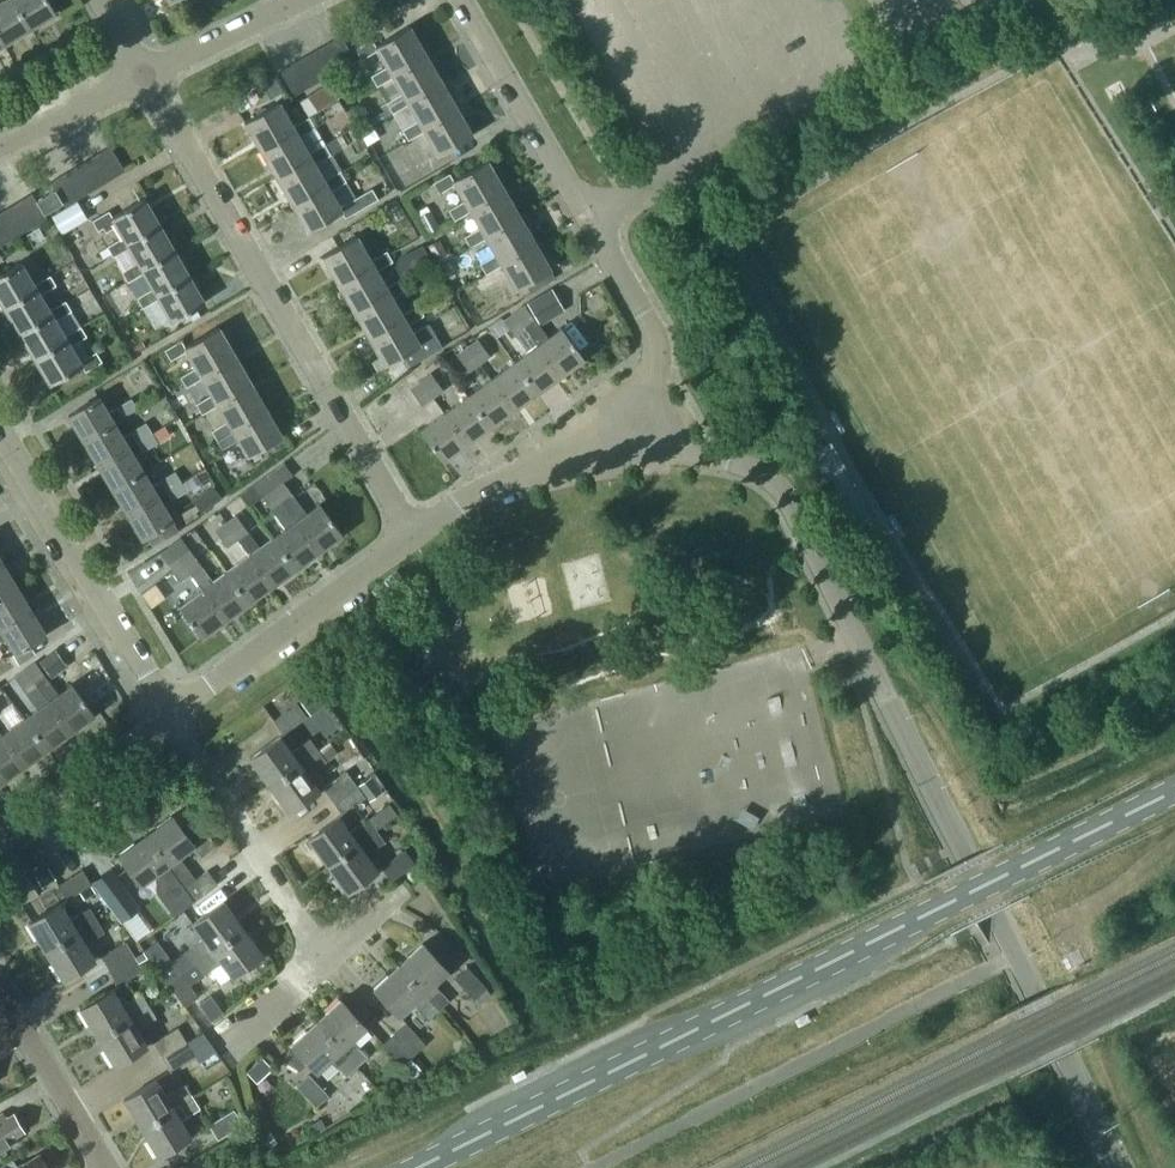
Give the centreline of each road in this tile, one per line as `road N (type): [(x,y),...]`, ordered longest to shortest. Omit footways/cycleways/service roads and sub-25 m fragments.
road 1 (unclassified): [(1118,1167),(785,494),(767,475),(730,458),(643,446)]
road 2 (tertiary): [(415,1167),(1174,790)]
road 3 (residential): [(412,531),(145,75)]
road 4 (residential): [(643,446),(647,358),(639,303),(459,0)]
road 5 (residential): [(172,709),(0,428)]
road 6 (residential): [(172,709),(412,531)]
road 7 (residential): [(323,961),(172,709)]
road 8 (residential): [(412,531),(564,453),(643,446)]
road 9 (residential): [(0,835),(172,709)]
road 10 (residential): [(109,1167),(0,984)]
road 11 (residential): [(145,75),(297,0)]
road 12 (residential): [(0,145),(145,75)]
road 13 (residential): [(230,1039),(323,961)]

